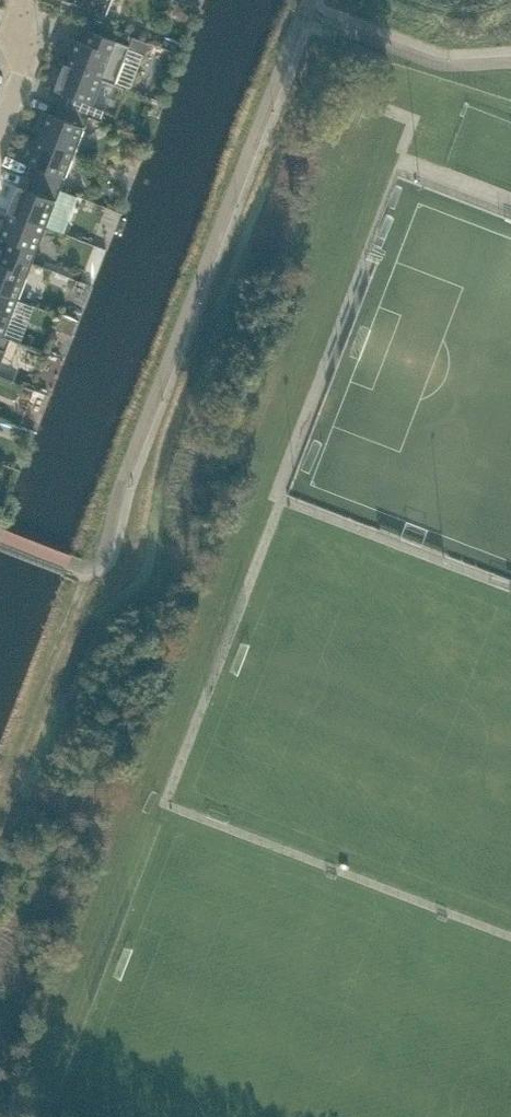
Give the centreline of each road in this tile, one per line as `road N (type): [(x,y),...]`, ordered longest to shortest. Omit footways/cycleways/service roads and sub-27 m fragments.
road 1 (residential): [(27,0),(19,68),(0,117)]

